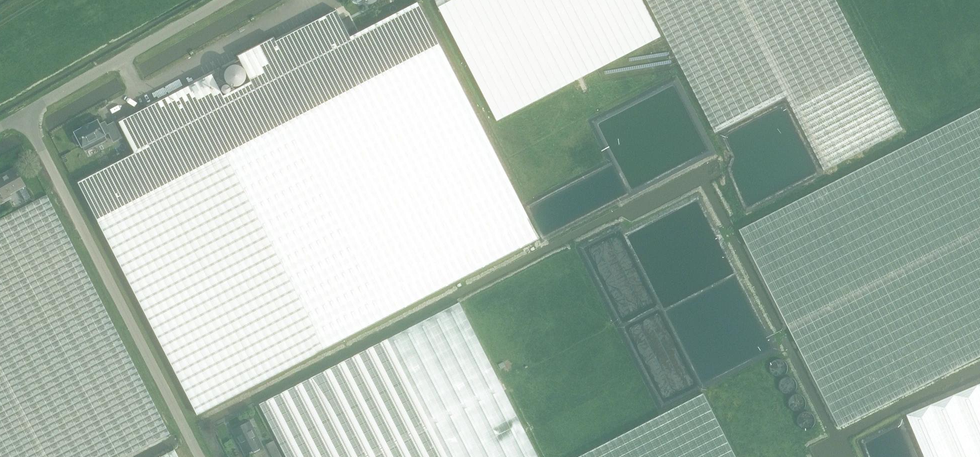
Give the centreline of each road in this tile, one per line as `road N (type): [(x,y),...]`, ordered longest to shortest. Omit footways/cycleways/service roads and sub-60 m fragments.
road 1 (unclassified): [(198,456),(23,114)]
road 2 (unclassified): [(138,92),(313,1)]

